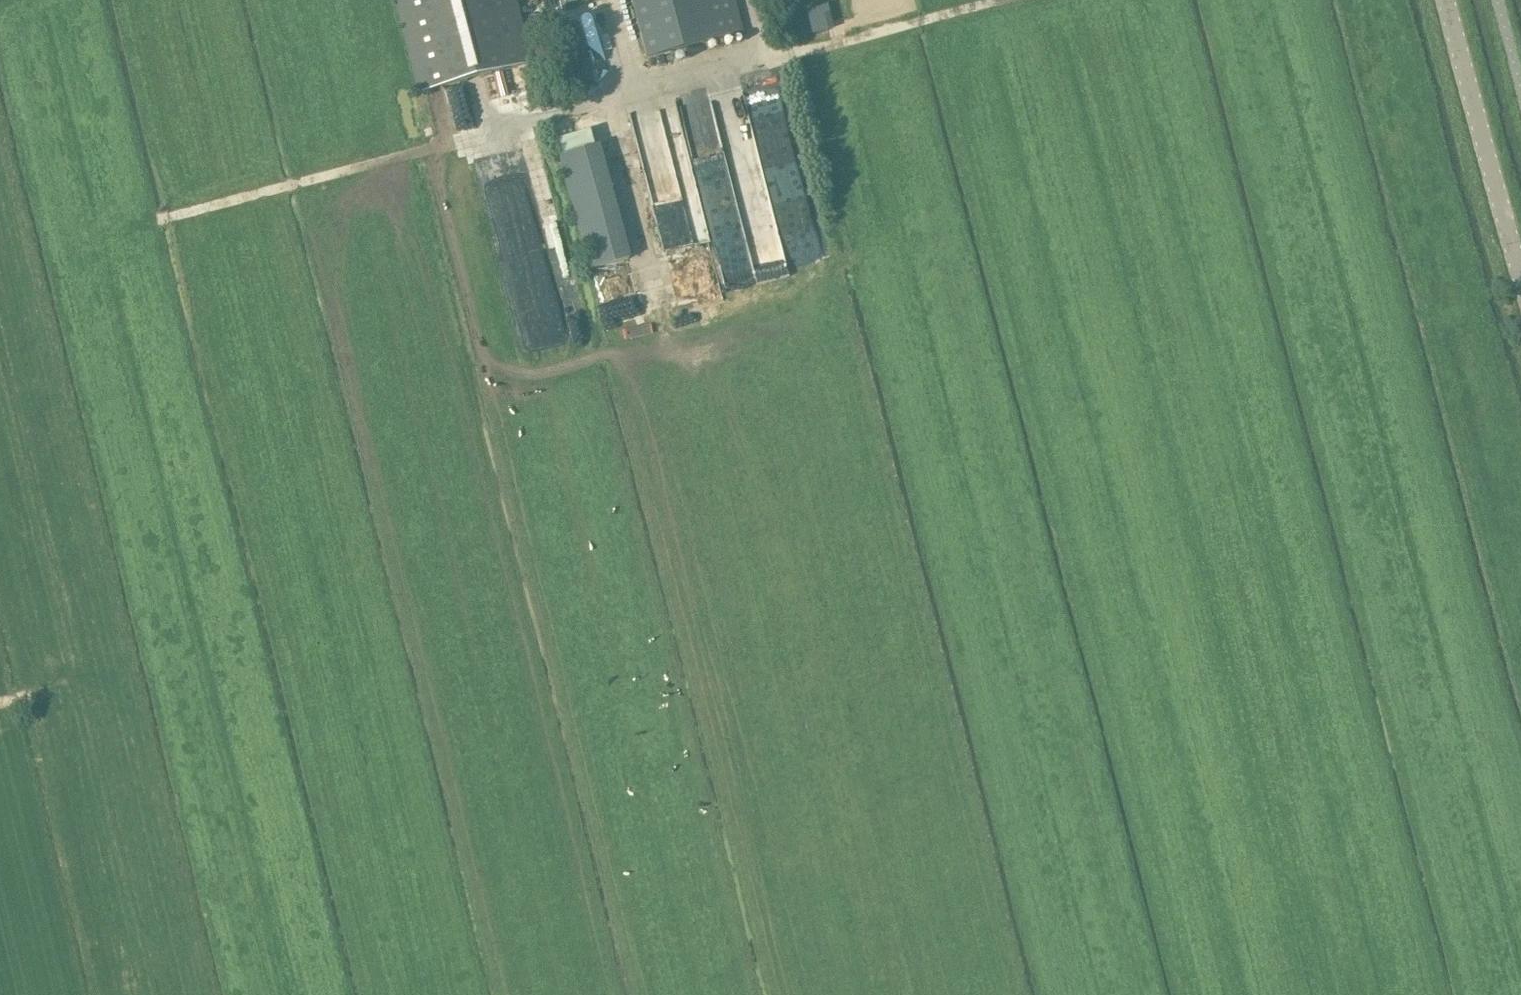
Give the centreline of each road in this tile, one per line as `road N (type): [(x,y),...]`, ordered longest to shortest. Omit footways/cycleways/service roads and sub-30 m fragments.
road 1 (tertiary): [(1520,274),(1446,0)]

